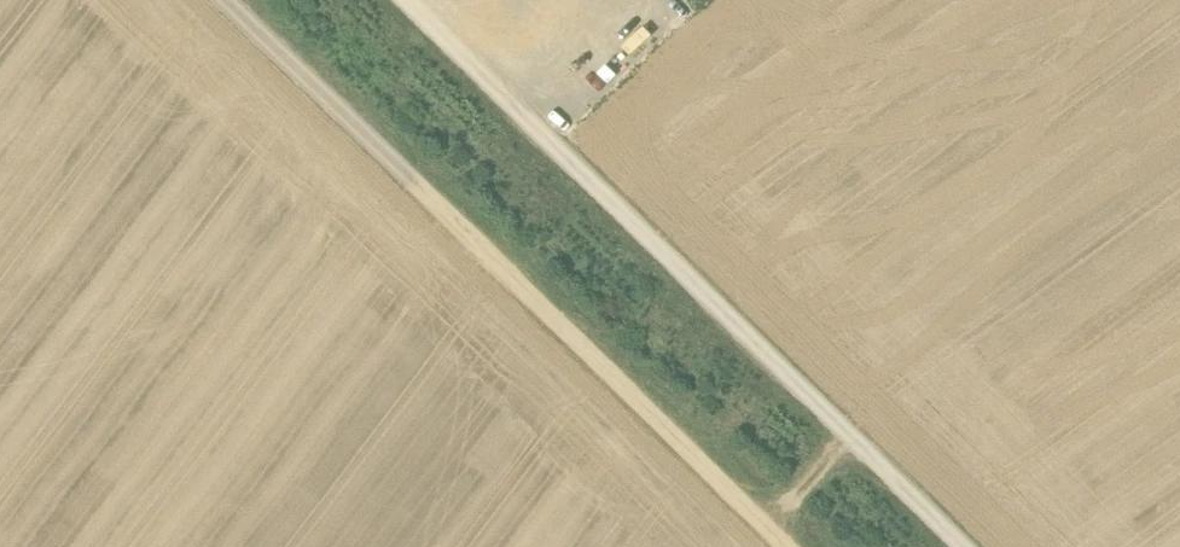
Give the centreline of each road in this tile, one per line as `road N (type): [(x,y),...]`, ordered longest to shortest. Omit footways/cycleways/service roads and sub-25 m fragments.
road 1 (track): [(779,546),(220,0)]
road 2 (track): [(397,0),(954,546)]

